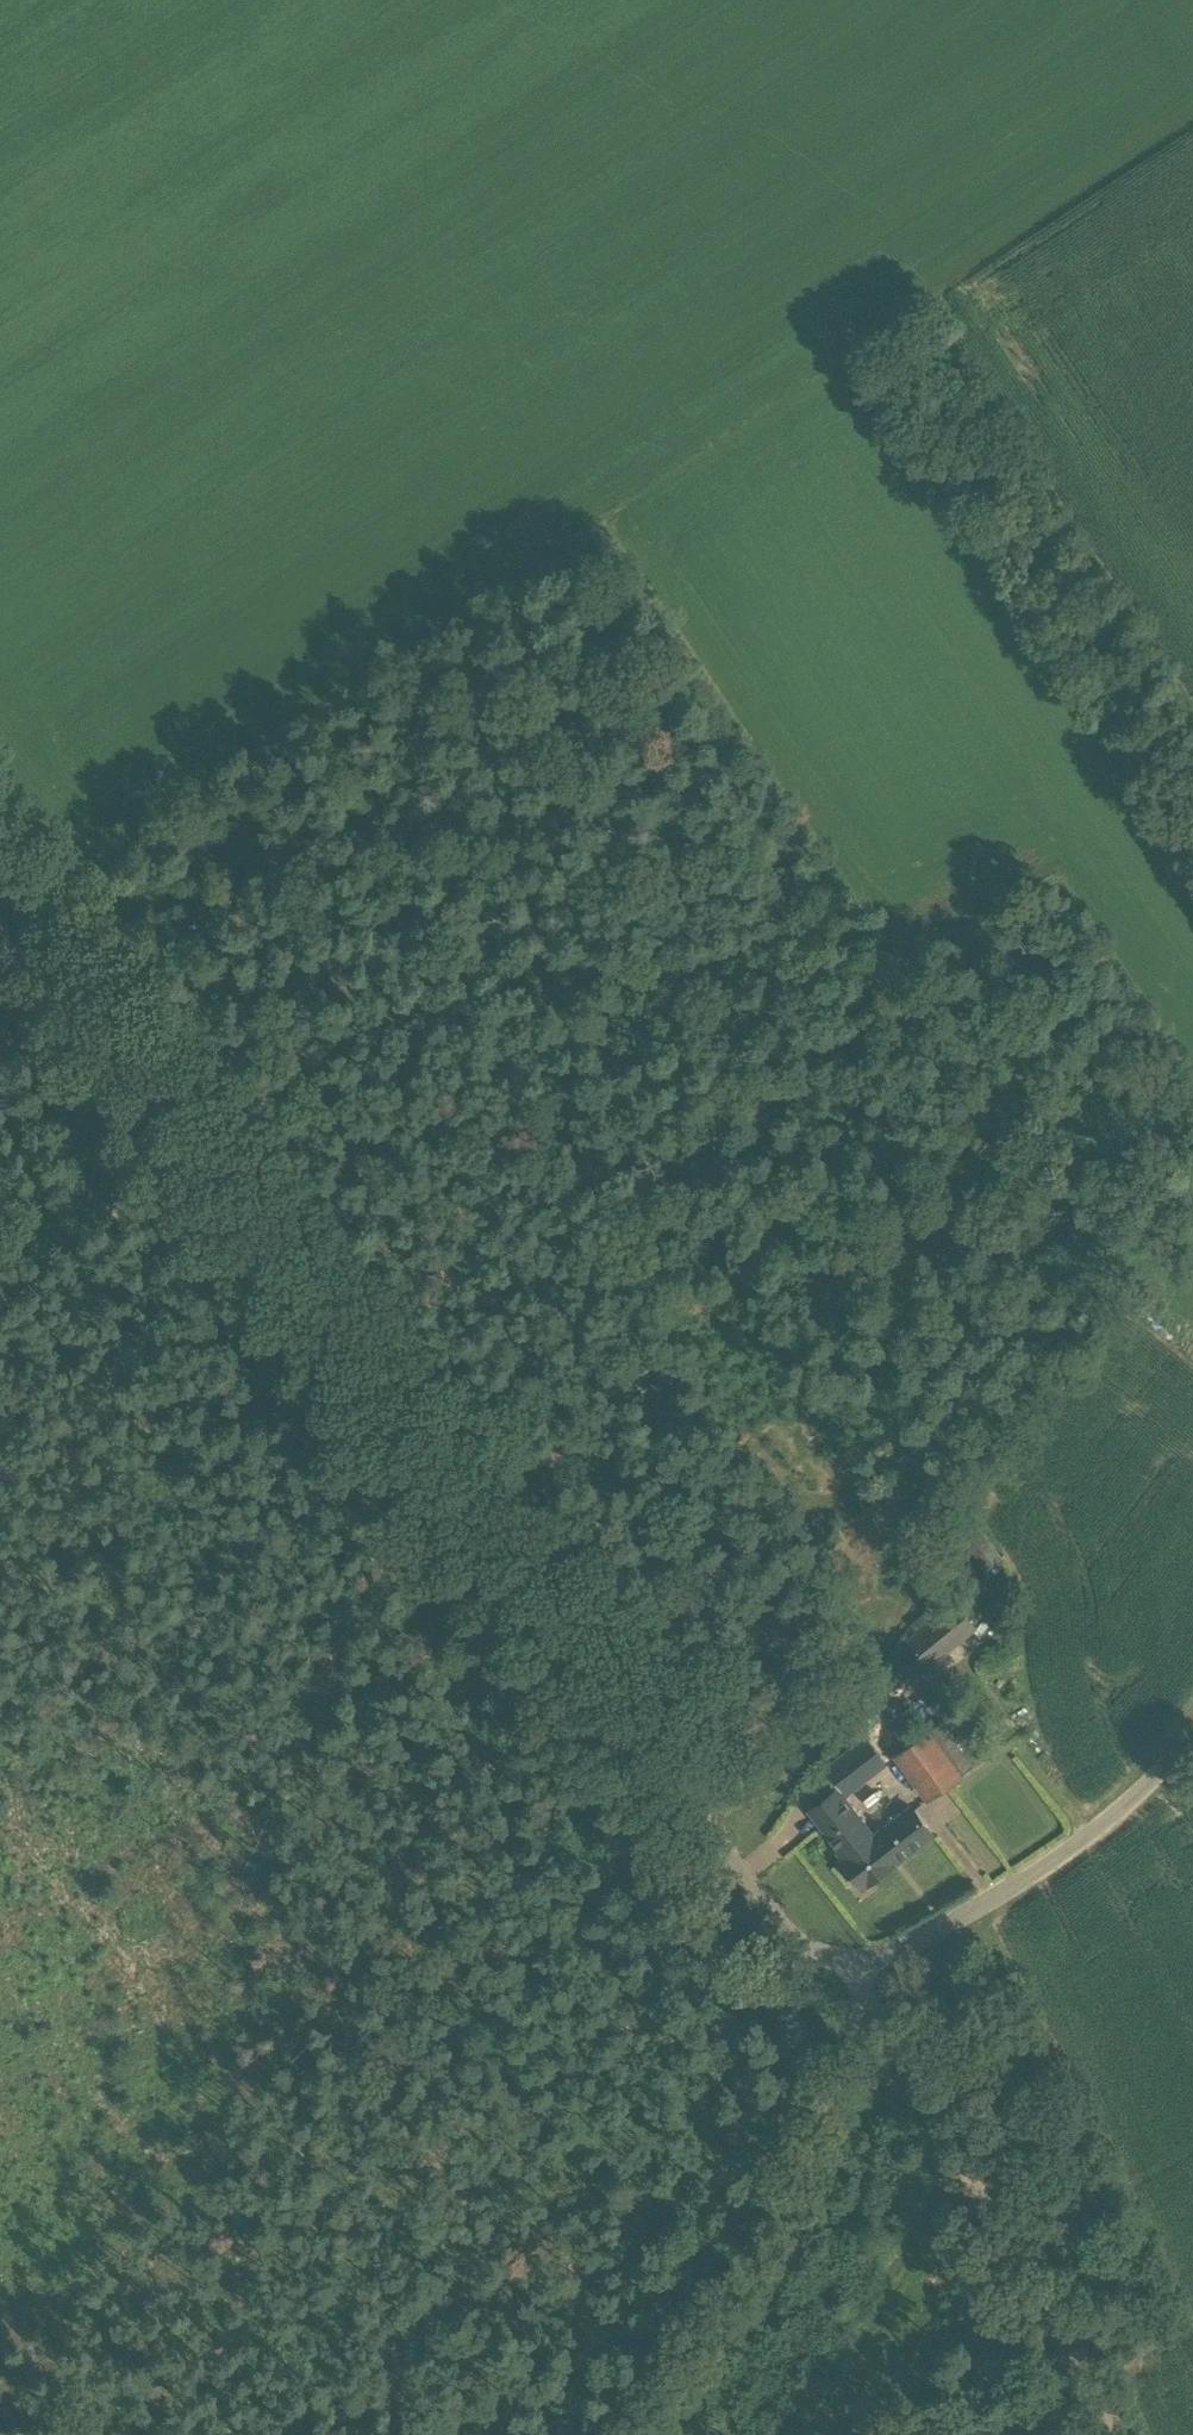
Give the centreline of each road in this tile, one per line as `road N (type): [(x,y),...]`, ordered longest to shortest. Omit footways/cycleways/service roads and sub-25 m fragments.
road 1 (unclassified): [(1192,1740),(1097,1827),(900,1951),(849,1964),(792,1937),(0,857)]
road 2 (track): [(875,2010),(906,2046),(1118,2434)]
road 3 (track): [(653,2434),(723,2330),(810,2173),(875,2010)]

